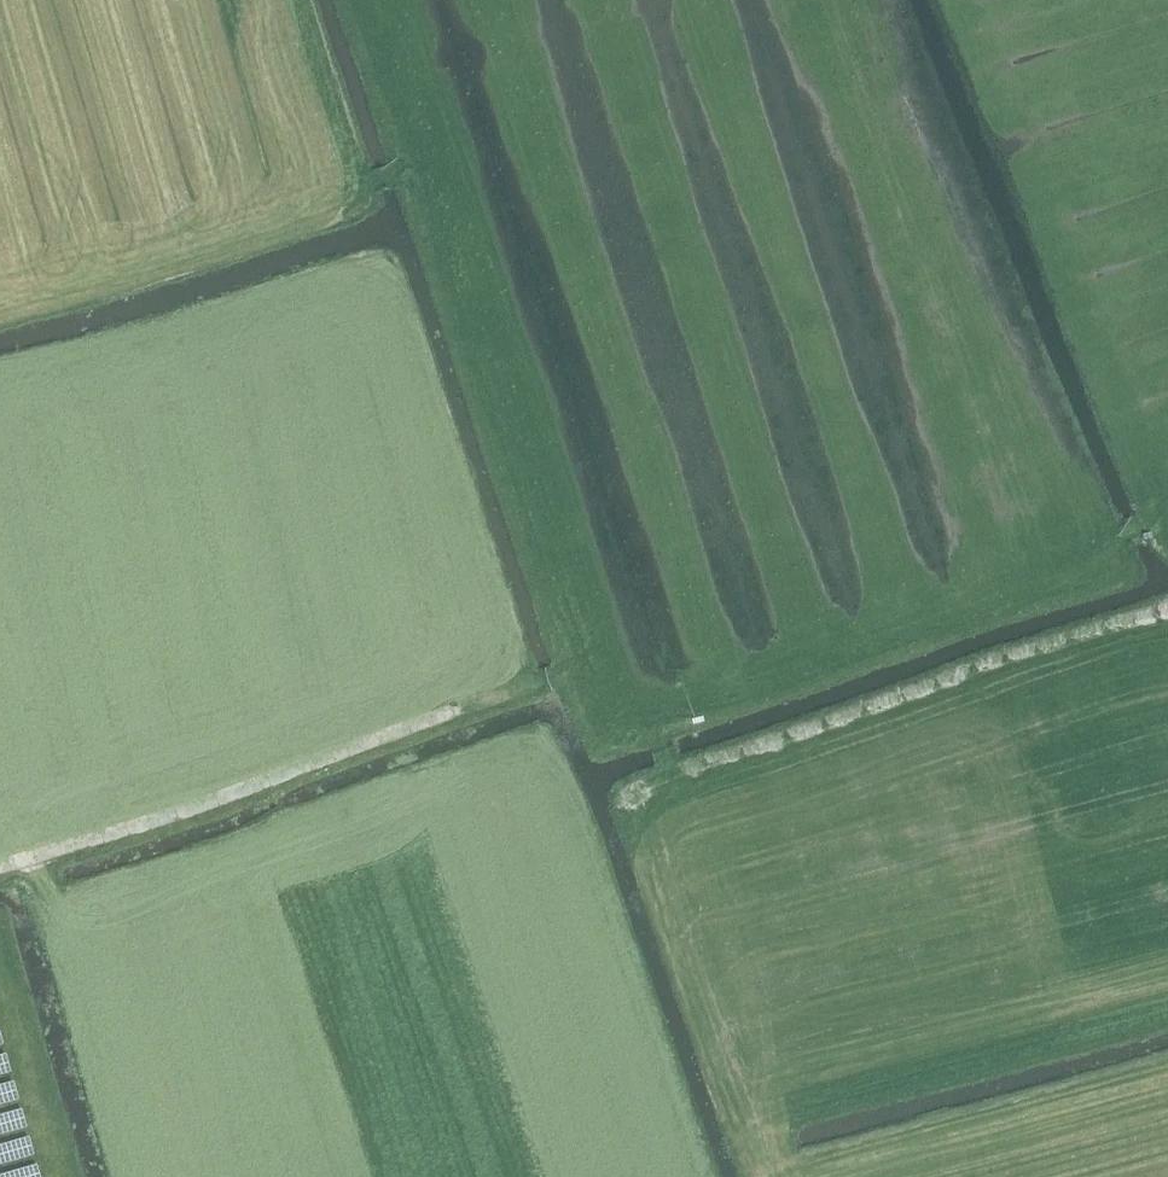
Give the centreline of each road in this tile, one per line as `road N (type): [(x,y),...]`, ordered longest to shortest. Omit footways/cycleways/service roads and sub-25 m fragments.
road 1 (track): [(0,867),(191,809),(462,708)]

